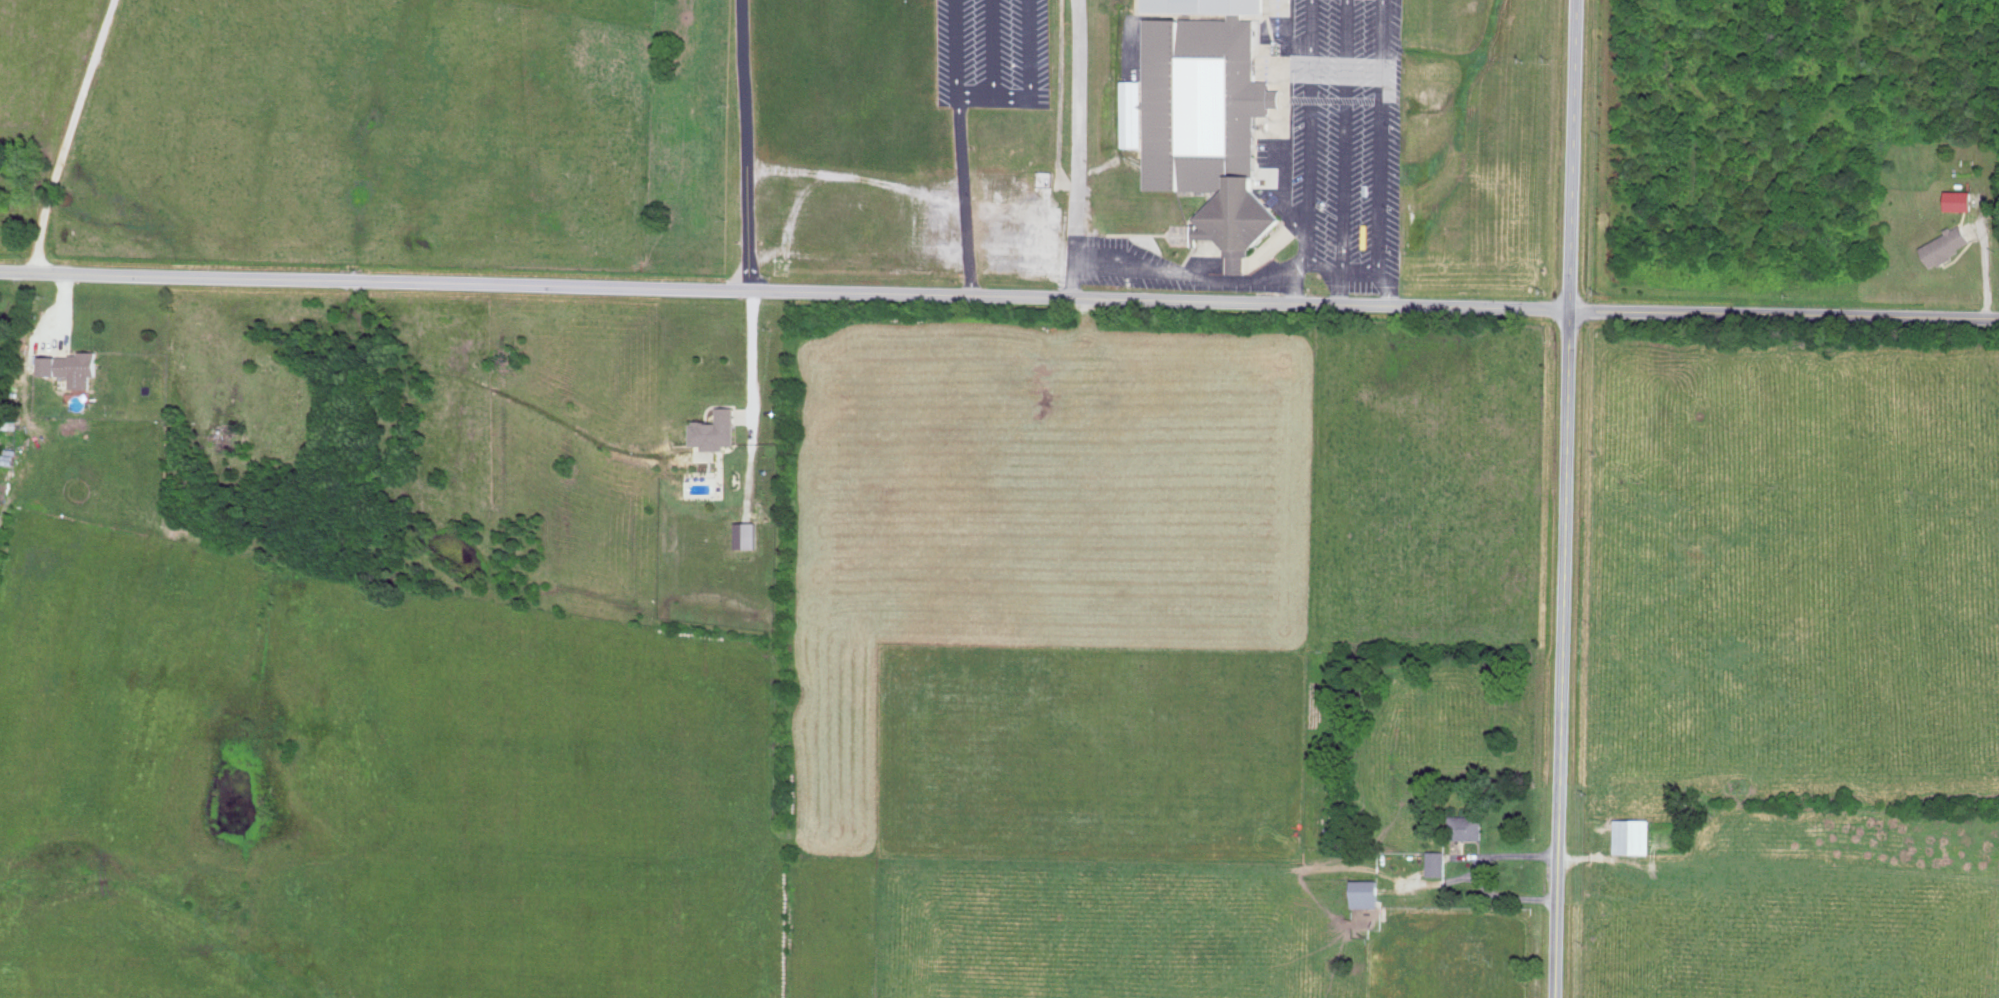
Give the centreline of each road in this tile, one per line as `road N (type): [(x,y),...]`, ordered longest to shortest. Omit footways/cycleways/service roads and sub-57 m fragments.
road 1 (residential): [(1998,319),(0,272)]
road 2 (tertiary): [(1553,997),(1567,310)]
road 3 (tertiary): [(1567,310),(1573,0)]

